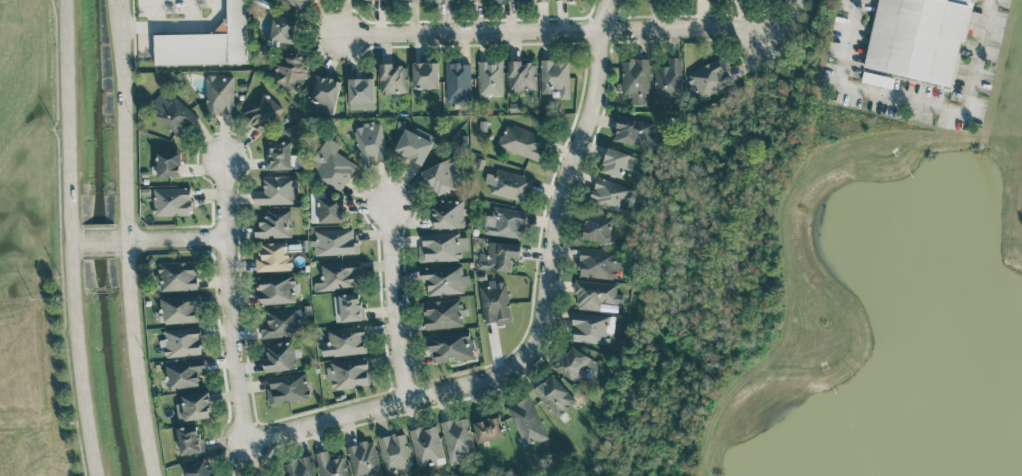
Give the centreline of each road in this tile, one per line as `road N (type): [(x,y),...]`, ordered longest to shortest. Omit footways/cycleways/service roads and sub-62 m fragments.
road 1 (residential): [(609,0),(597,87),(556,218),(540,328),(526,357),(499,376),(245,442)]
road 2 (secondary): [(160,475),(135,324),(121,0)]
road 3 (secondary): [(66,0),(70,283),(95,475)]
road 4 (residential): [(339,35),(729,26),(763,39)]
road 5 (residential): [(245,442),(223,238),(224,160)]
road 6 (residential): [(407,399),(387,207)]

